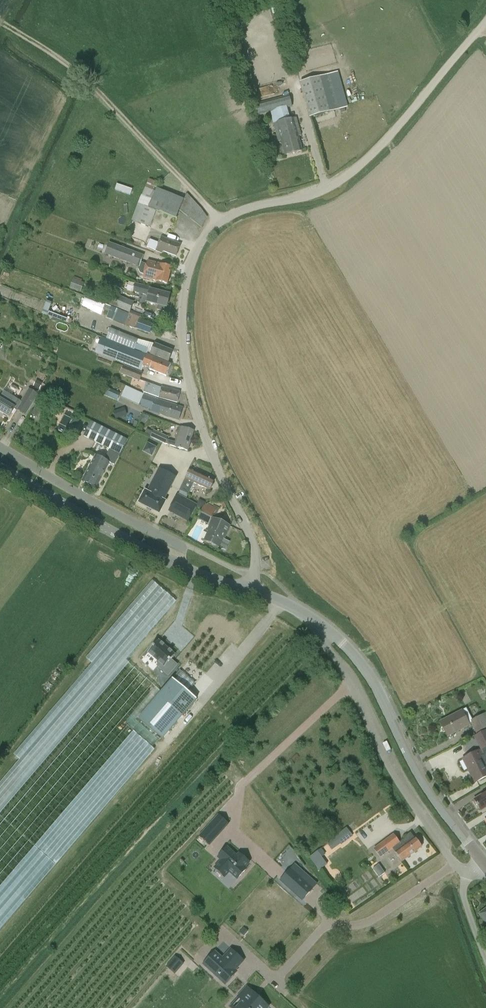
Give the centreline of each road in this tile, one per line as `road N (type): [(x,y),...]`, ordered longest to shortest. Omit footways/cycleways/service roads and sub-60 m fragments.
road 1 (unclassified): [(251,592),(250,539),(184,390),(176,319),(185,258),(219,219),(309,197),(351,172),(485,22)]
road 2 (track): [(219,219),(72,70),(4,25)]
road 3 (tertiary): [(485,866),(420,779),(363,666),(324,629)]
road 4 (residential): [(324,629),(394,776),(467,872)]
road 5 (unclassified): [(177,566),(179,545),(0,446)]
road 6 (tertiary): [(177,566),(0,468)]

